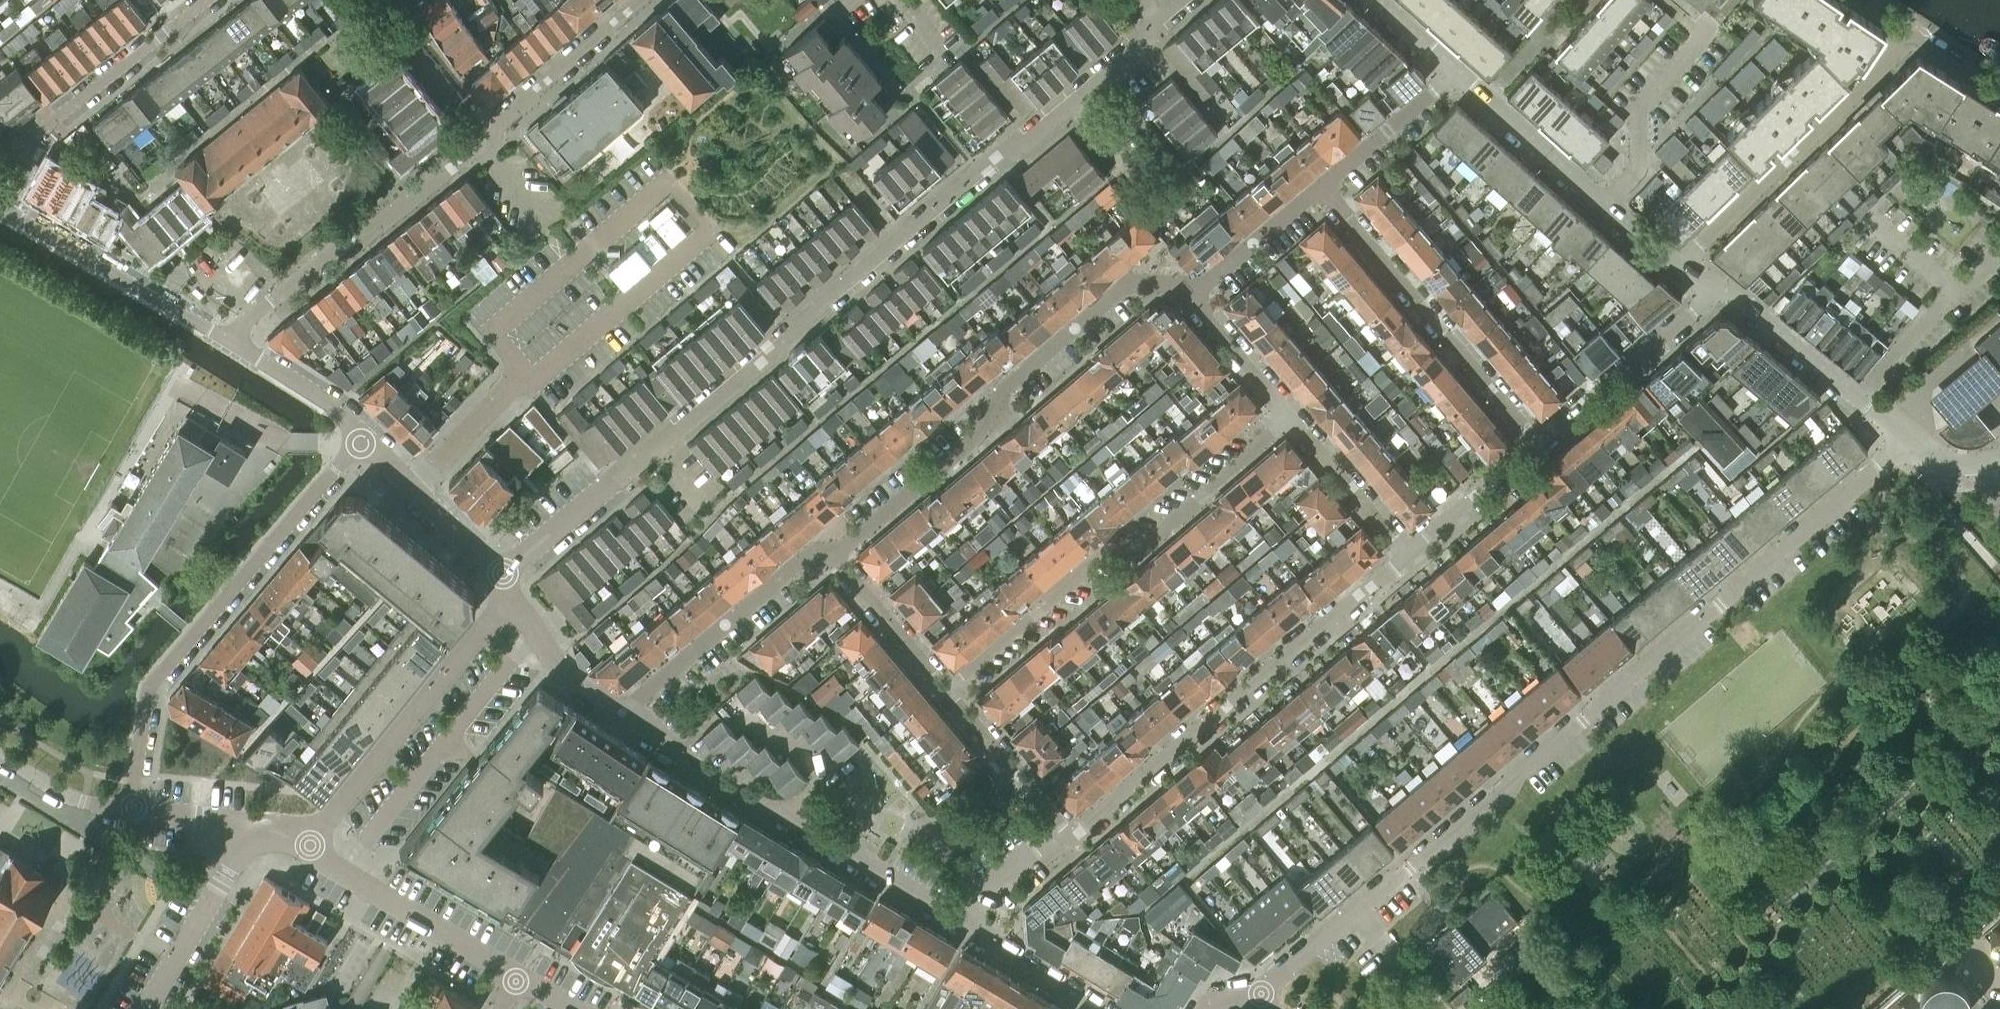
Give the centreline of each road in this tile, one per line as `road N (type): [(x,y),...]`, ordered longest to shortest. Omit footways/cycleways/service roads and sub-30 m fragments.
road 1 (residential): [(499,574),(1192,0)]
road 2 (residential): [(1261,994),(1908,445)]
road 3 (residential): [(835,555),(984,428),(1006,389),(1127,284),(1174,284),(1191,295)]
road 4 (residential): [(361,442),(147,689),(131,809)]
road 5 (residential): [(945,689),(1104,553),(1148,543),(1292,420)]
road 6 (residential): [(1068,835),(1406,554)]
road 7 (residential): [(622,714),(954,916)]
road 8 (residential): [(1537,442),(1320,188)]
road 9 (residential): [(231,342),(249,316),(484,136)]
road 10 (residential): [(1910,34),(1678,265)]
road 11 (residential): [(311,845),(512,590)]
road 12 (residential): [(1678,265),(1454,71)]
road 13 (residential): [(0,190),(29,140),(206,0)]
road 14 (residential): [(622,714),(801,560),(835,555)]
road 15 (residential): [(231,342),(0,207)]
road 16 (residential): [(516,980),(311,845)]
road 17 (residential): [(1908,445),(1720,288)]
road 18 (residential): [(1537,442),(1720,288)]
road 19 (residential): [(484,136),(642,0)]
road 20 (residential): [(144,1008),(254,831)]
road 21 (residential): [(499,574),(361,442)]
road 22 (residential): [(1068,835),(945,689)]
road 23 (track): [(665,183),(687,177),(696,125),(758,72),(767,52)]
road 24 (residential): [(1320,188),(1454,71)]
road 25 (residential): [(1406,554),(1292,420)]
road 26 (residential): [(945,689),(835,555)]
road 27 (residential): [(1406,554),(1537,442)]
road 28 (residential): [(484,136),(379,0)]
road 29 (residential): [(1191,295),(1320,188)]
road 30 (residential): [(361,442),(338,410),(231,342)]
road 31 (residential): [(1292,420),(1191,295)]
road 32 (residential): [(0,756),(77,803),(131,809)]
road 33 (residential): [(954,916),(1030,850),(1068,835)]
road 34 (residential): [(131,809),(254,831)]
road 35 (track): [(758,72),(836,164)]

